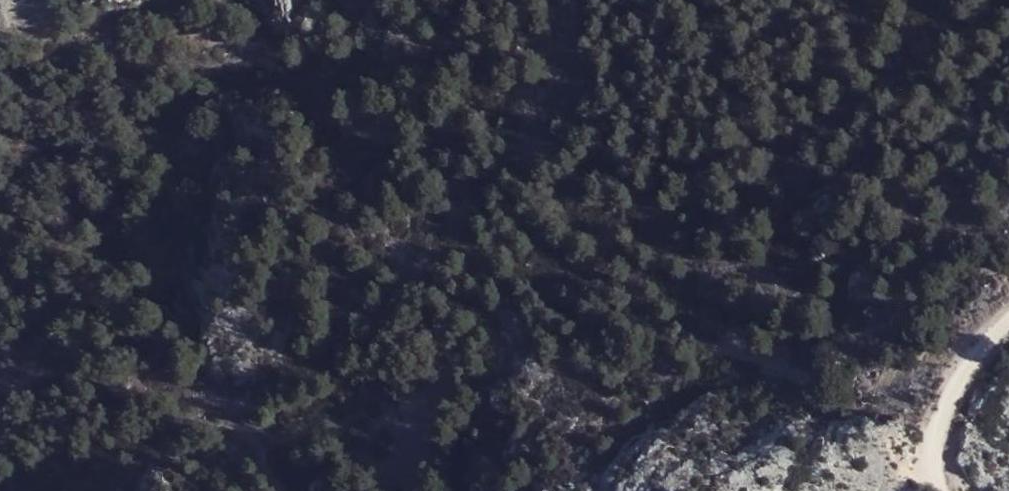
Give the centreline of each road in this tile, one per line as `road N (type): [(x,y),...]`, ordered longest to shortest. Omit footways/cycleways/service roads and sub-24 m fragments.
road 1 (track): [(1008,326),(975,365),(951,414),(938,459),(942,490)]

